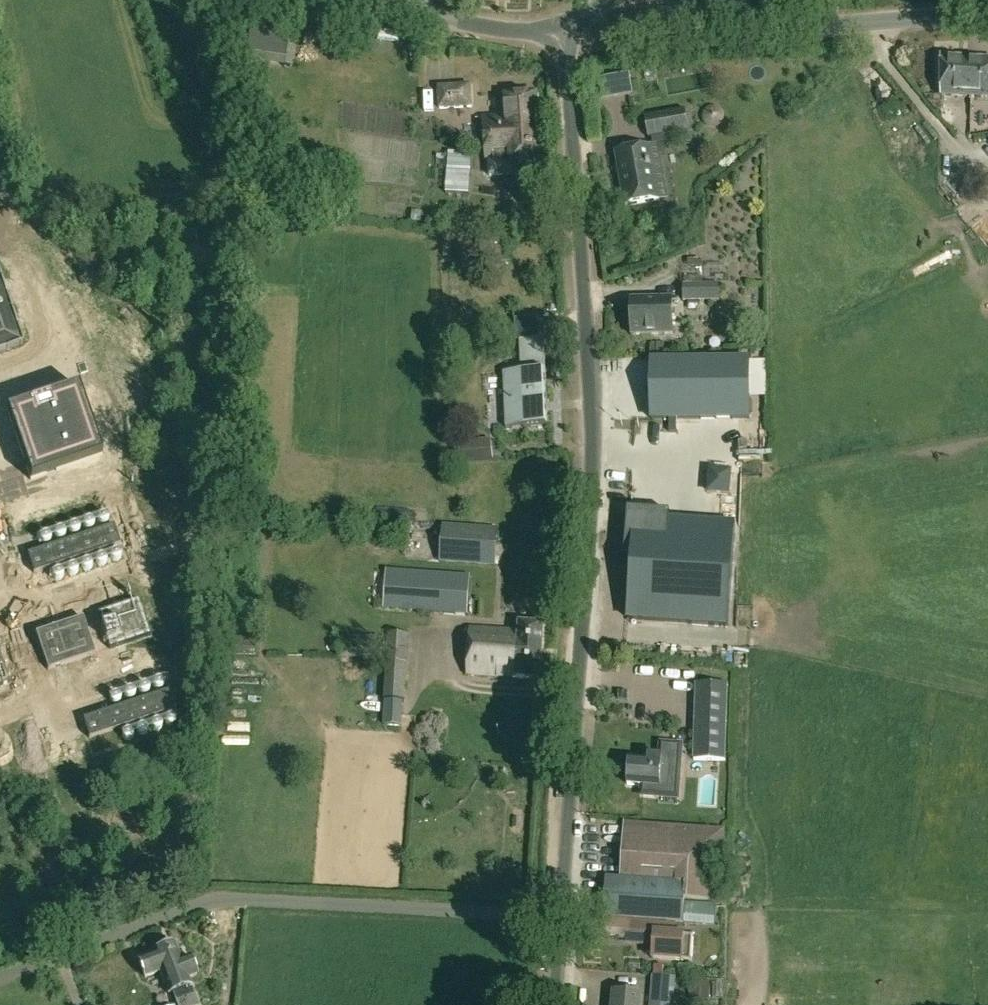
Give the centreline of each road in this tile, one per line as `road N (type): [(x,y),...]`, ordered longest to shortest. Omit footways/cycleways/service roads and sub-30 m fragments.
road 1 (unclassified): [(564,911),(585,322),(564,28)]
road 2 (residential): [(0,978),(219,902),(564,911)]
road 3 (unclassified): [(987,21),(799,24),(686,0)]
road 4 (unclassified): [(564,28),(508,30),(392,0)]

